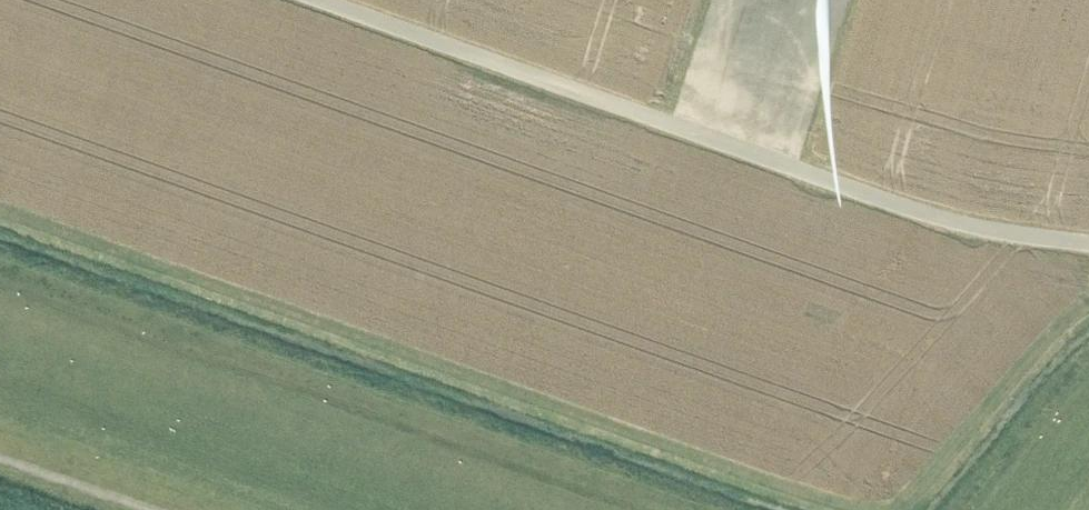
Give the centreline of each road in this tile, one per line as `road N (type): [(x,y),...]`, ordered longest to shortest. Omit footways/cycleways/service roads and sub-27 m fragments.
road 1 (track): [(0,211),(815,497),(865,508),(906,495),(1088,298)]
road 2 (track): [(687,509),(0,264)]
road 3 (track): [(0,369),(82,382),(457,509)]
road 4 (track): [(285,509),(0,410)]
road 5 (track): [(983,509),(1088,380)]
road 6 (track): [(0,470),(113,509)]

